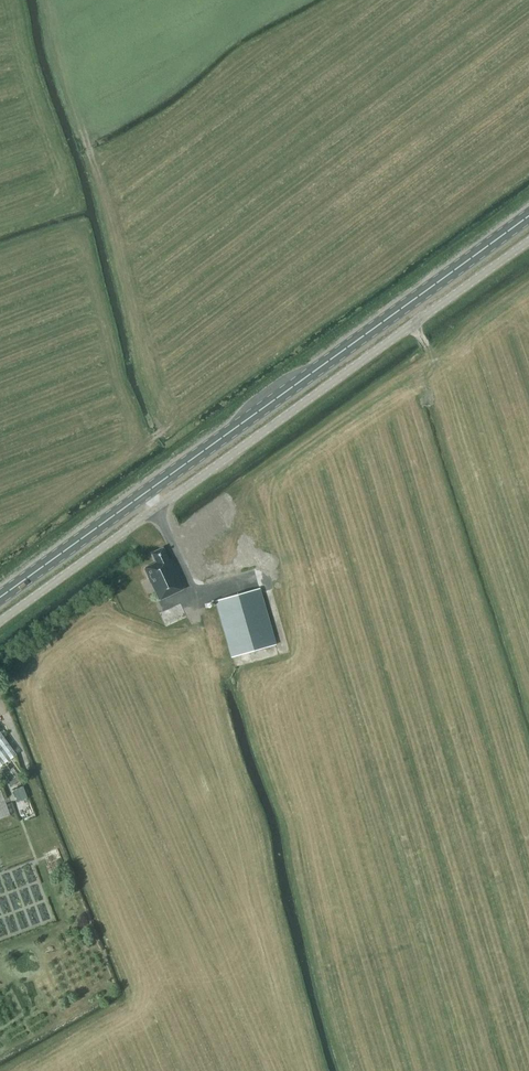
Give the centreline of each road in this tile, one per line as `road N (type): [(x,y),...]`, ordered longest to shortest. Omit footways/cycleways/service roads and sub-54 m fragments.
road 1 (primary): [(0,597),(528,216)]
road 2 (unclassified): [(0,622),(528,241)]

